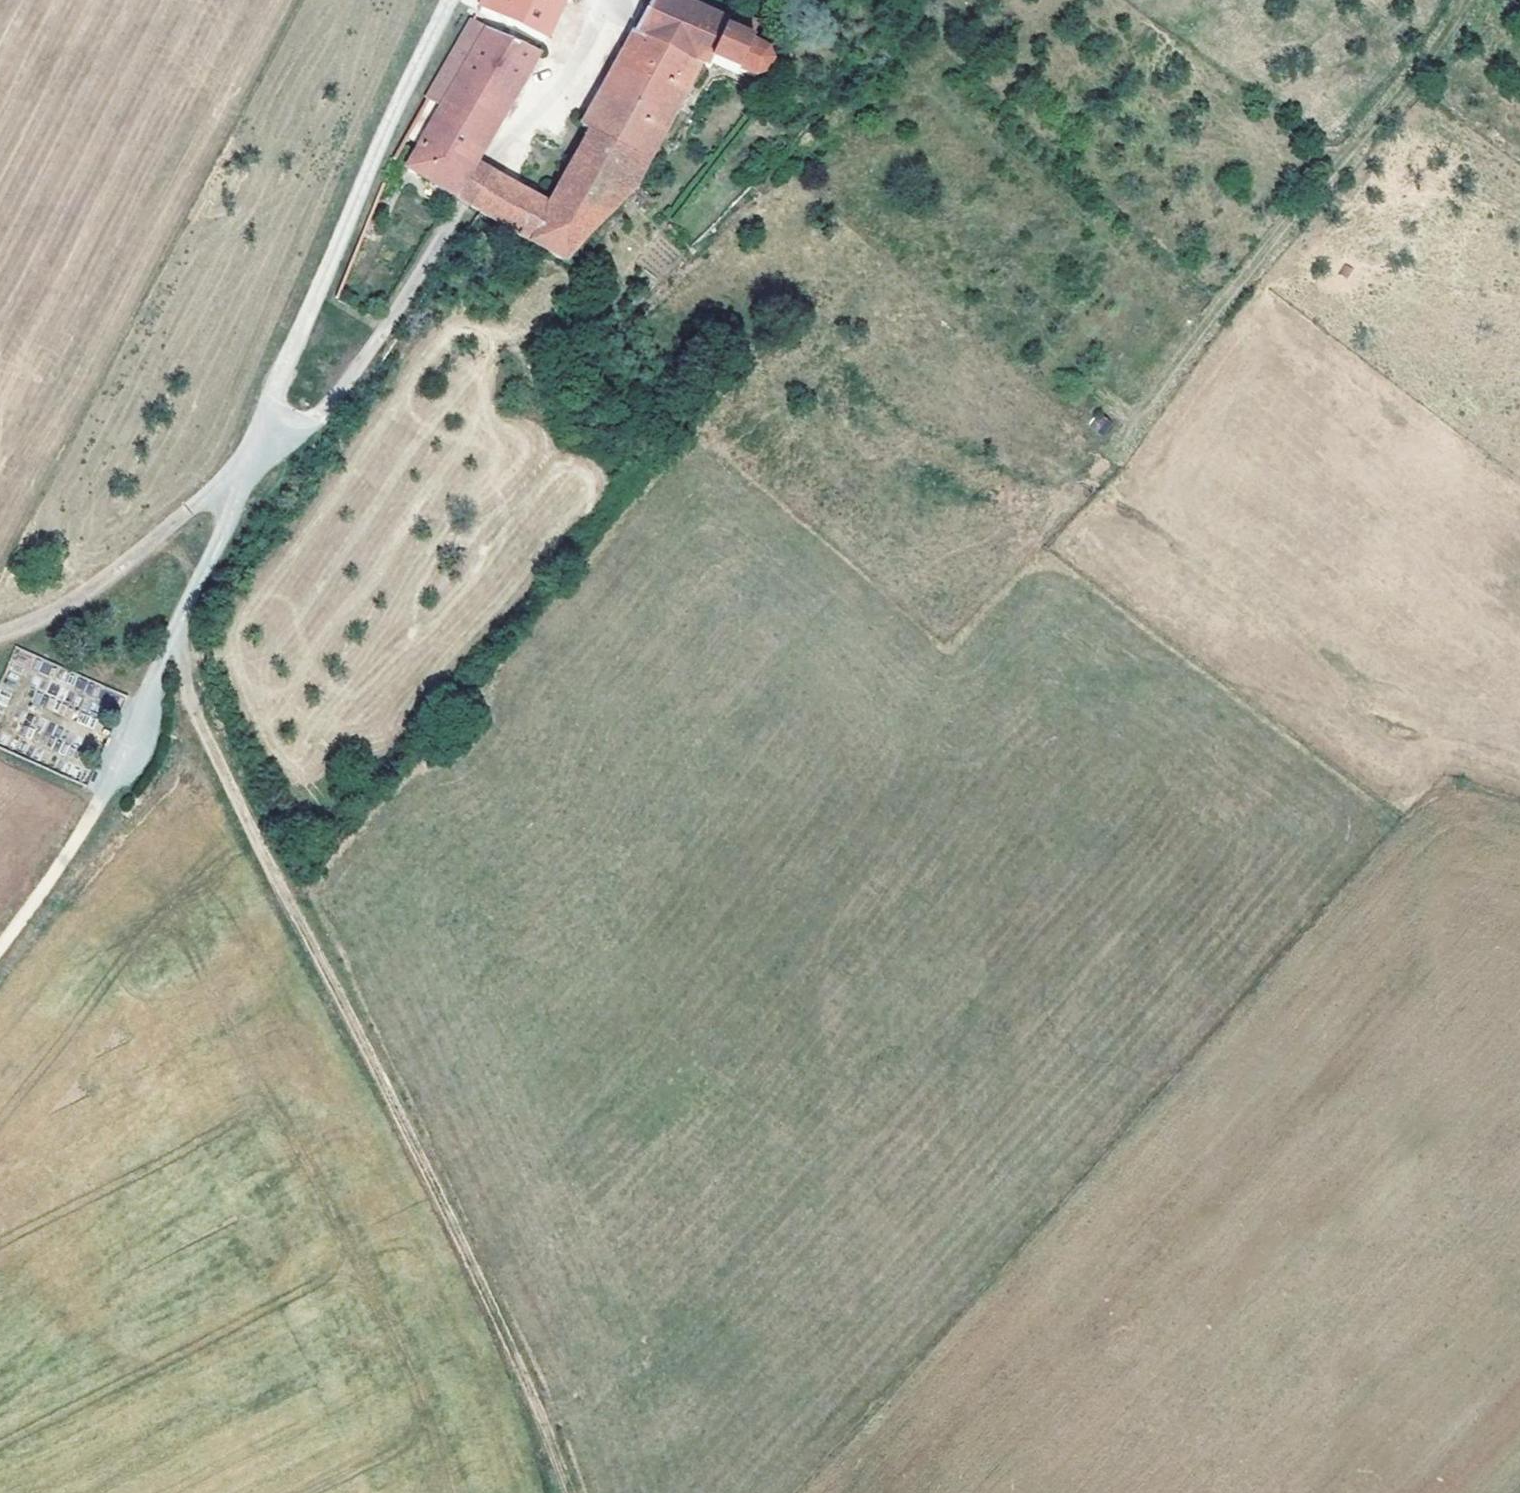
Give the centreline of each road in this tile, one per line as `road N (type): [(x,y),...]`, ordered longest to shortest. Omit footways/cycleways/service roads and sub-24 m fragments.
road 1 (track): [(570,1492),(527,1377),(187,690),(178,641)]
road 2 (track): [(0,959),(79,846),(178,641)]
road 3 (track): [(0,636),(64,610),(188,511),(234,490)]
road 4 (track): [(178,641),(234,490)]

